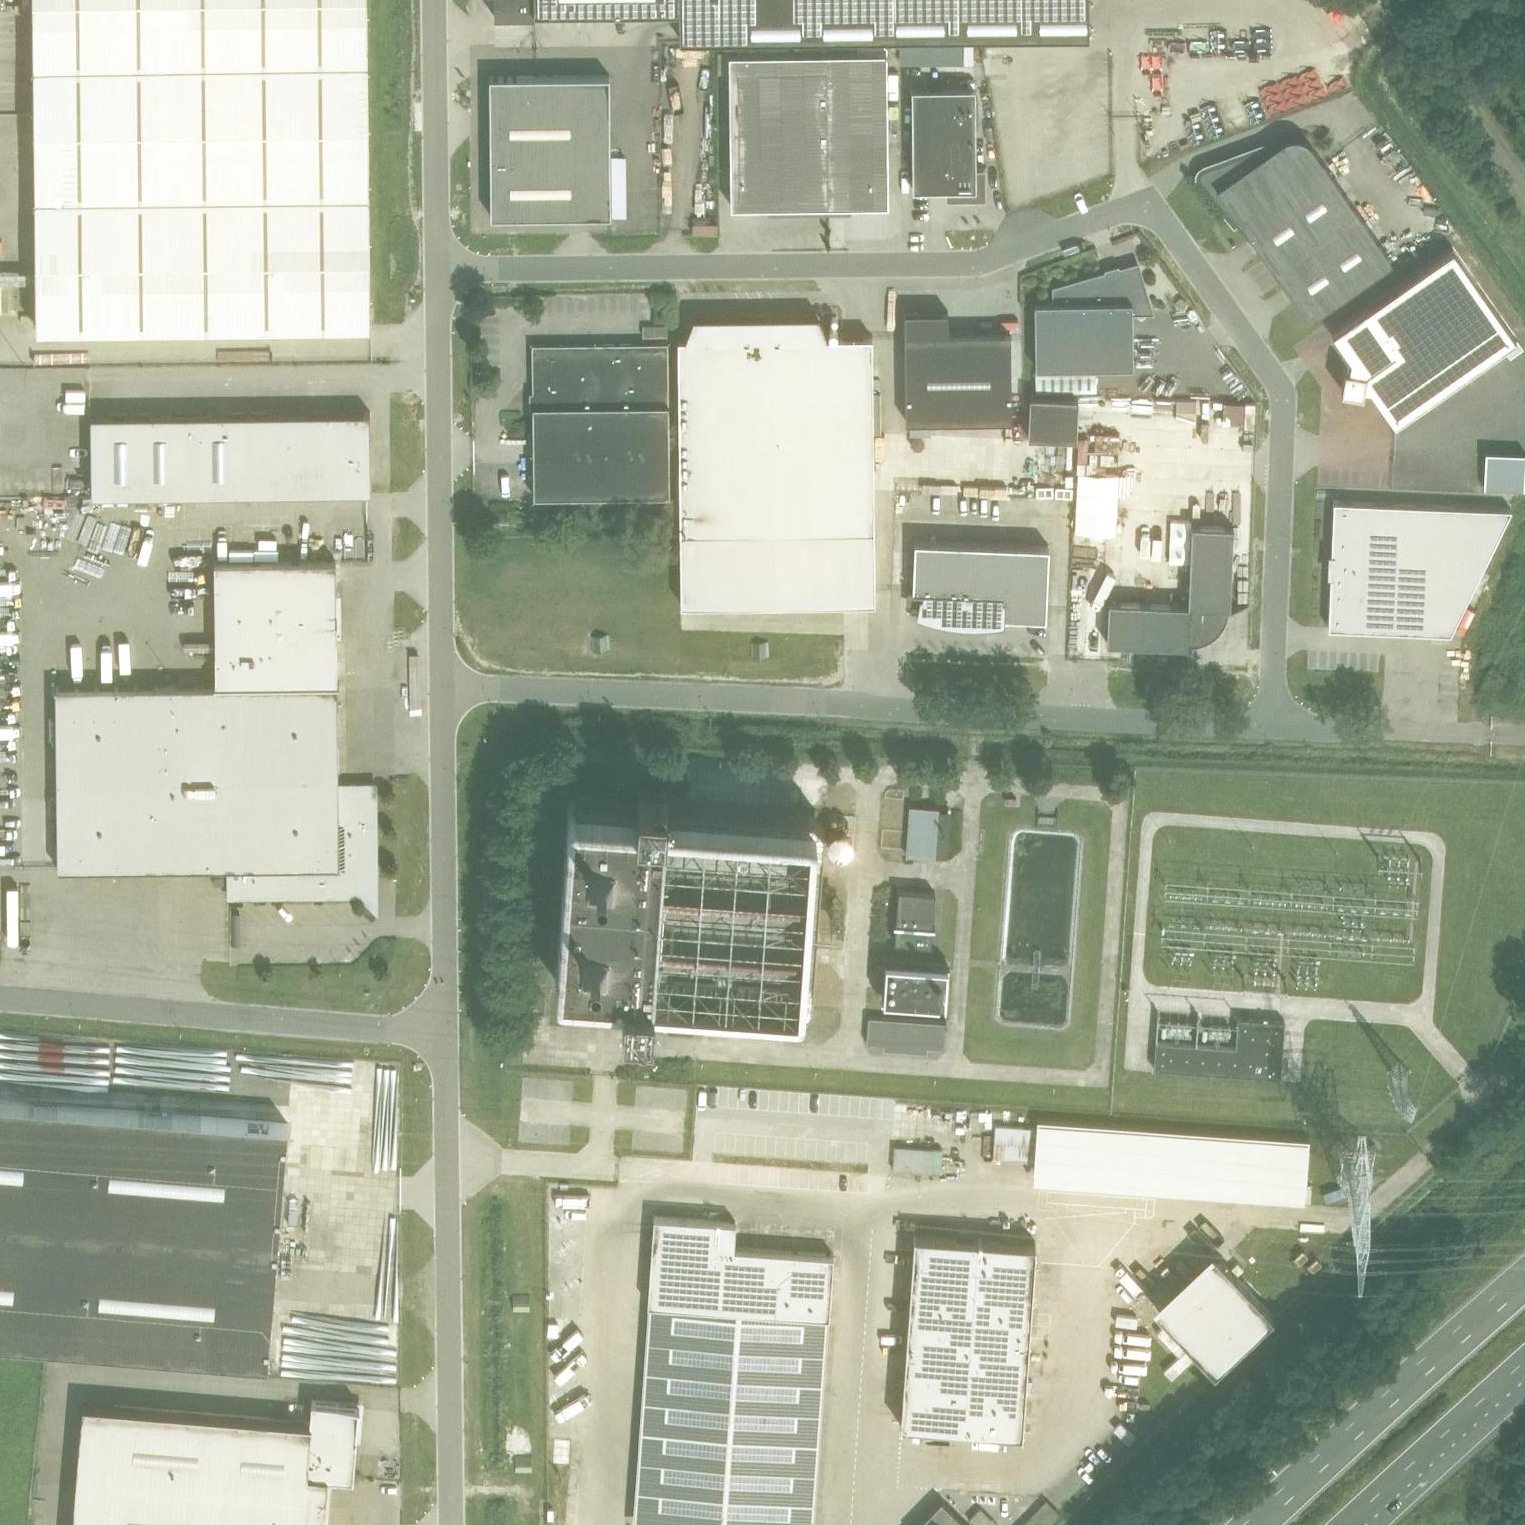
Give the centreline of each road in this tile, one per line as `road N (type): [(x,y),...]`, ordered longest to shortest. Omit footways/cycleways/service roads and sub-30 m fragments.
road 1 (unclassified): [(1273,727),(443,691)]
road 2 (unclassified): [(1273,727),(1283,399),(1273,378),(1157,212),(1131,206),(1024,245)]
road 3 (unclassified): [(436,271),(975,262),(1024,245)]
road 4 (unclassified): [(447,1035),(0,1001)]
road 5 (unclassified): [(443,691),(436,271)]
road 6 (unclassified): [(452,1524),(448,1160)]
road 7 (trunk): [(1524,1287),(1253,1524)]
road 8 (unclassified): [(447,1035),(443,691)]
road 9 (unclassified): [(436,271),(433,0)]
road 10 (unclassified): [(1524,735),(1273,727)]
road 11 (trunk): [(1346,1524),(1524,1362)]
road 12 (unclassified): [(1524,189),(1394,0)]
road 13 (unclassified): [(593,1167),(448,1160)]
road 14 (unclassified): [(448,1160),(447,1035)]

